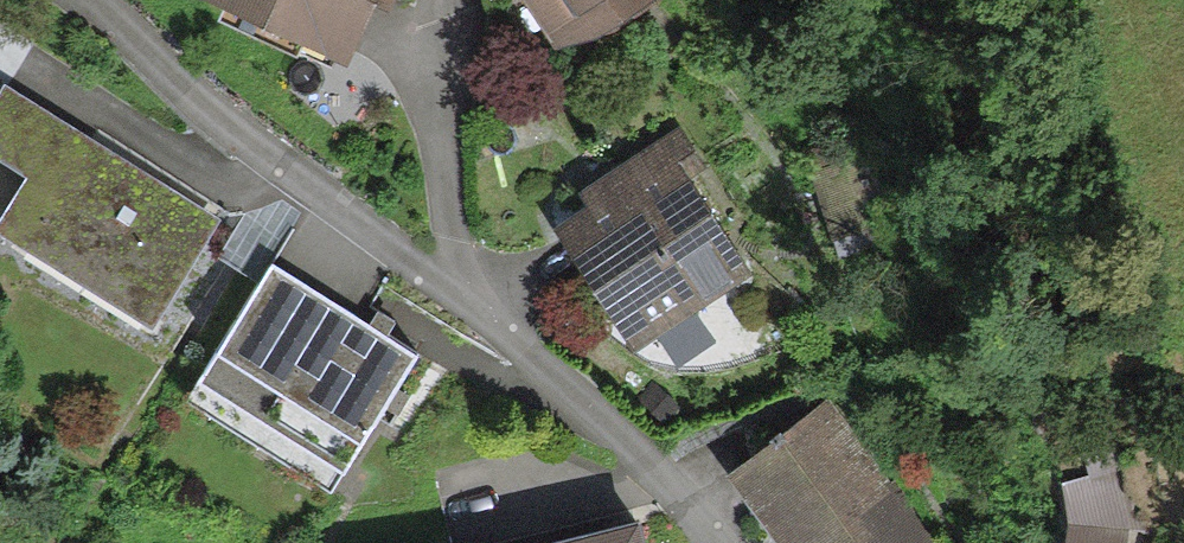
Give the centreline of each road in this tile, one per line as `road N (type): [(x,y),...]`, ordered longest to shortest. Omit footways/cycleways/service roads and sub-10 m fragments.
road 1 (residential): [(715,542),(632,448),(446,283),(219,119),(94,0)]

